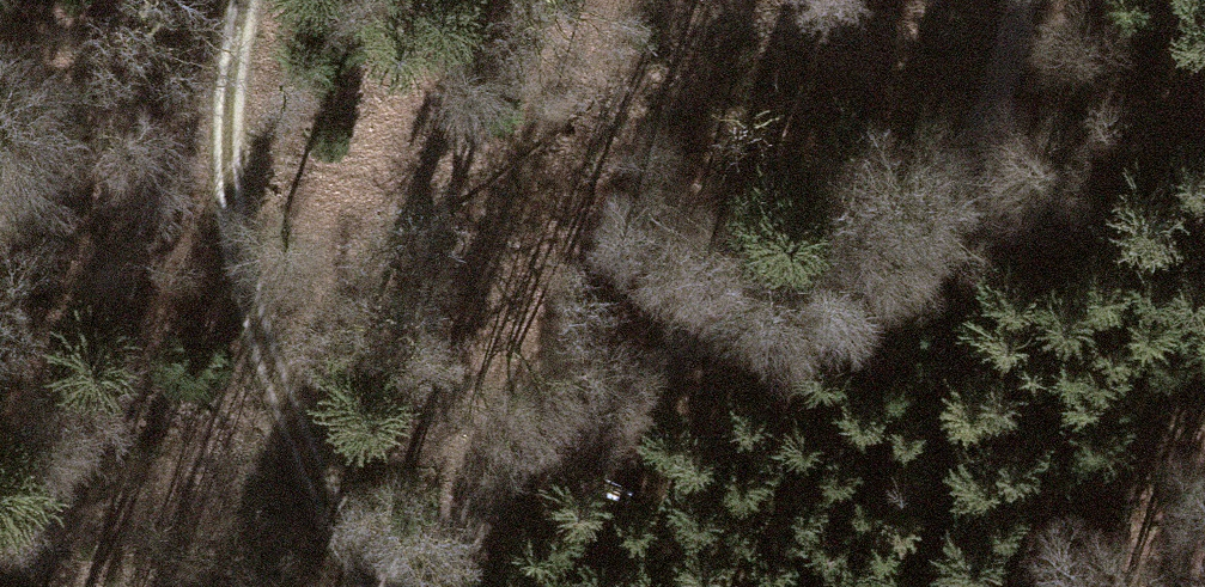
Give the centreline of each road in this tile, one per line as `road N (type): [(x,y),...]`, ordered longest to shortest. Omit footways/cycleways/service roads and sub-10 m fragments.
road 1 (track): [(384,586),(594,407),(856,274),(1032,235),(1133,241),(1204,215)]
road 2 (track): [(379,586),(247,307),(225,96),(244,0)]
road 3 (track): [(1032,235),(999,118),(1015,0)]

